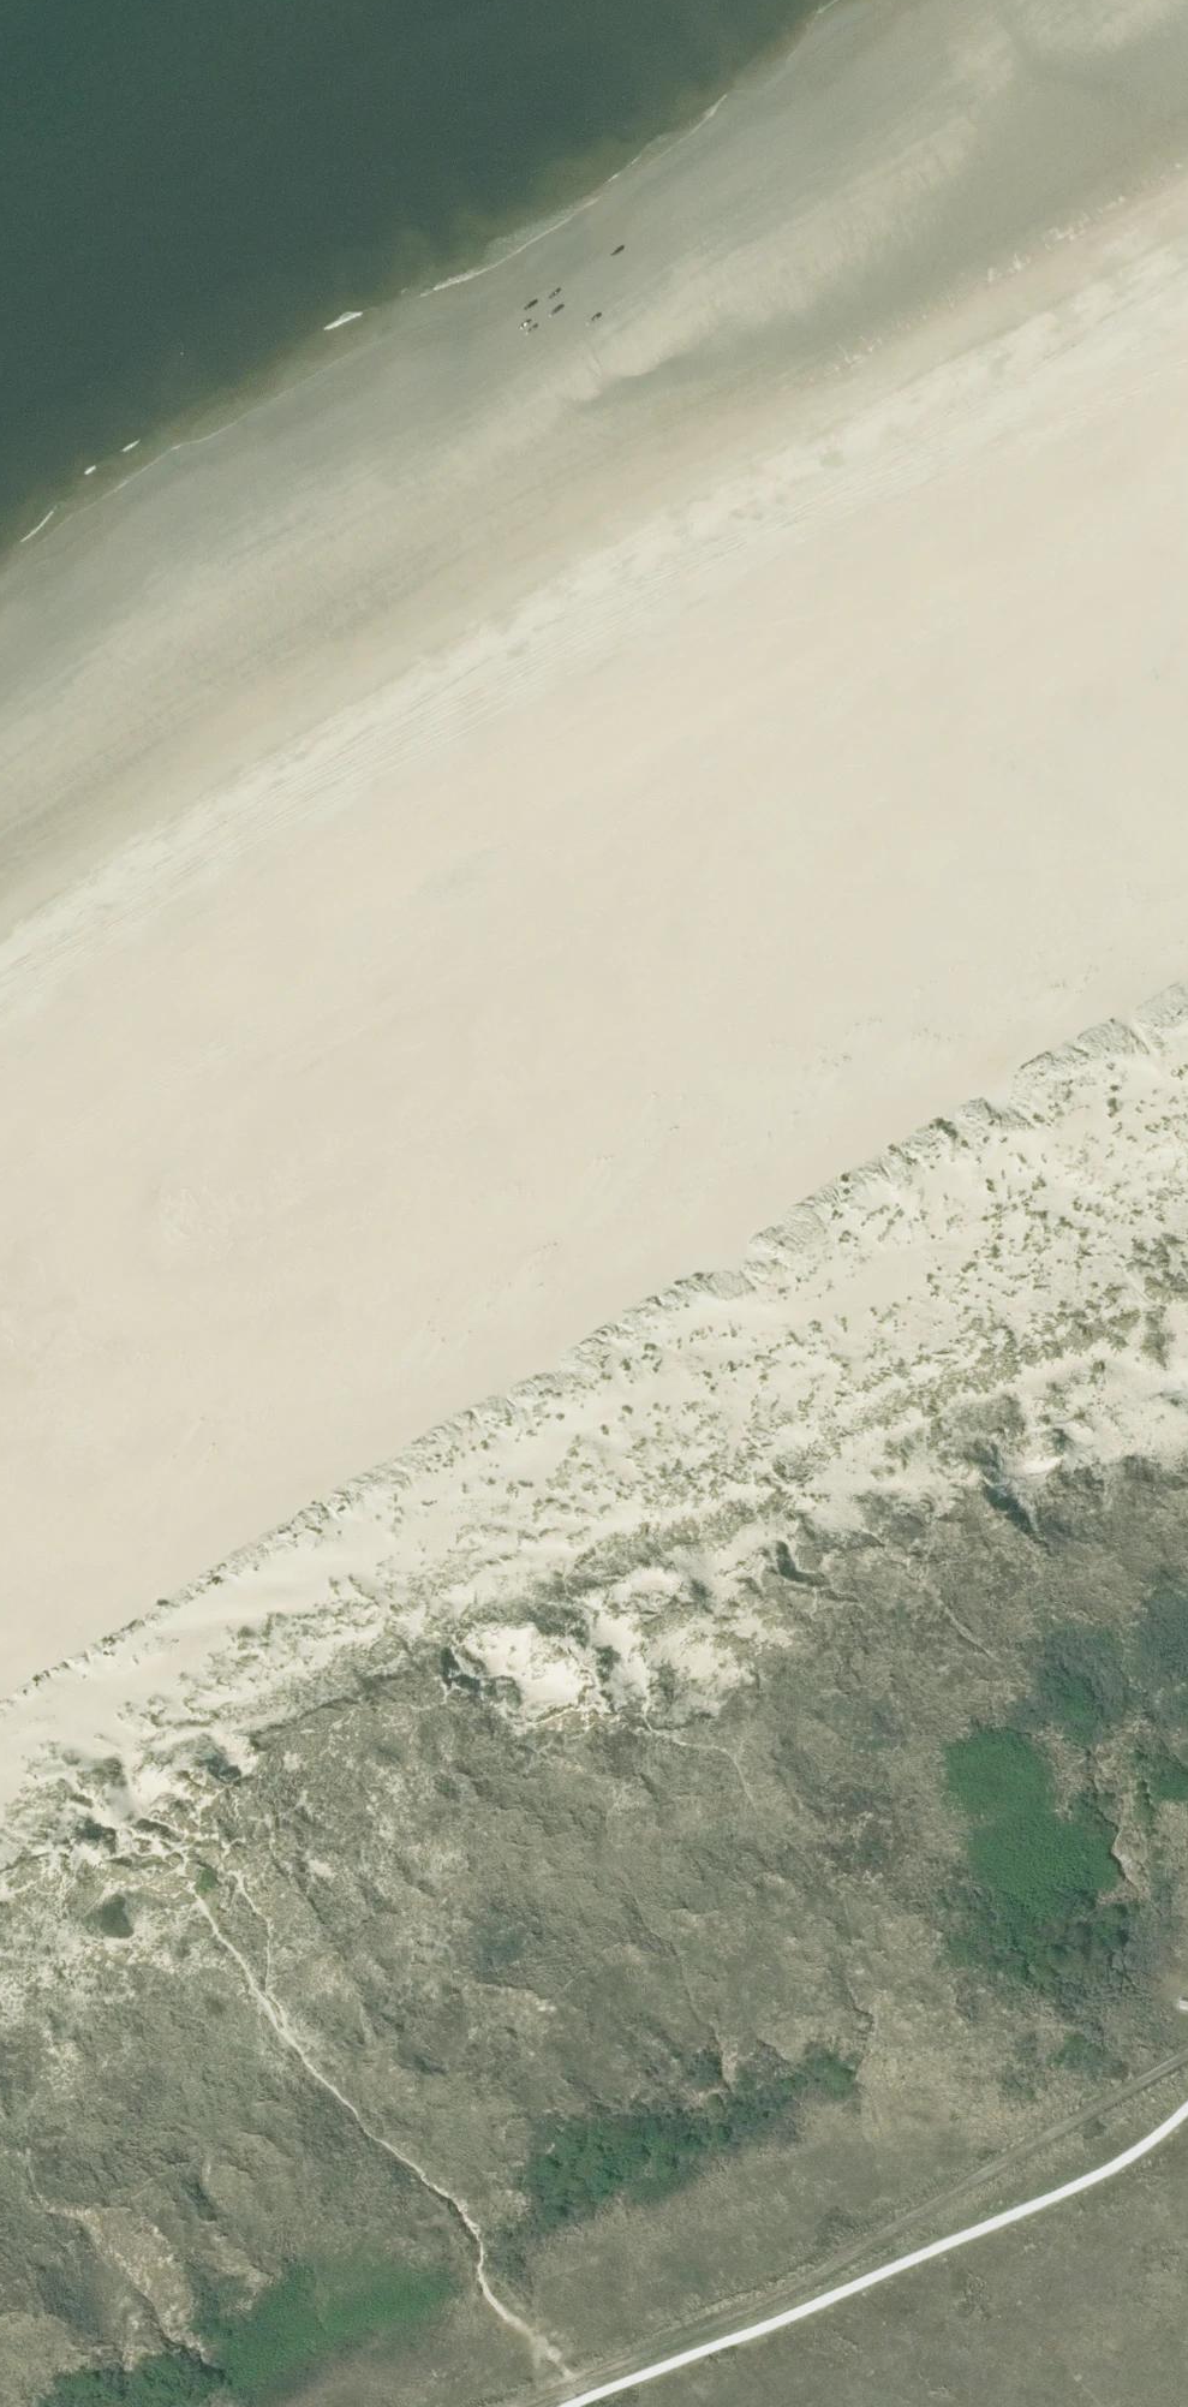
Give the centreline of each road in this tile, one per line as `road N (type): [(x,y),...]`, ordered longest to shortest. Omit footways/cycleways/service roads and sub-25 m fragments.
road 1 (track): [(1187,2056),(807,2282),(521,2406)]

